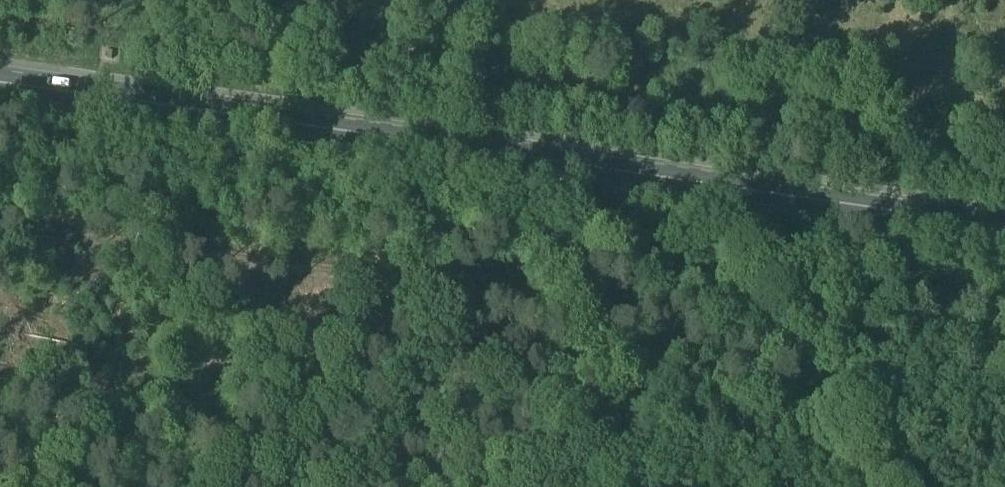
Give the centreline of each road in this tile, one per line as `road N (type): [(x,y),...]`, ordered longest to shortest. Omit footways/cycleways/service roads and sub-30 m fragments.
road 1 (track): [(1004,345),(371,250),(335,252),(303,278),(256,282),(200,269),(168,241),(0,215)]
road 2 (primary): [(1004,229),(0,81)]

